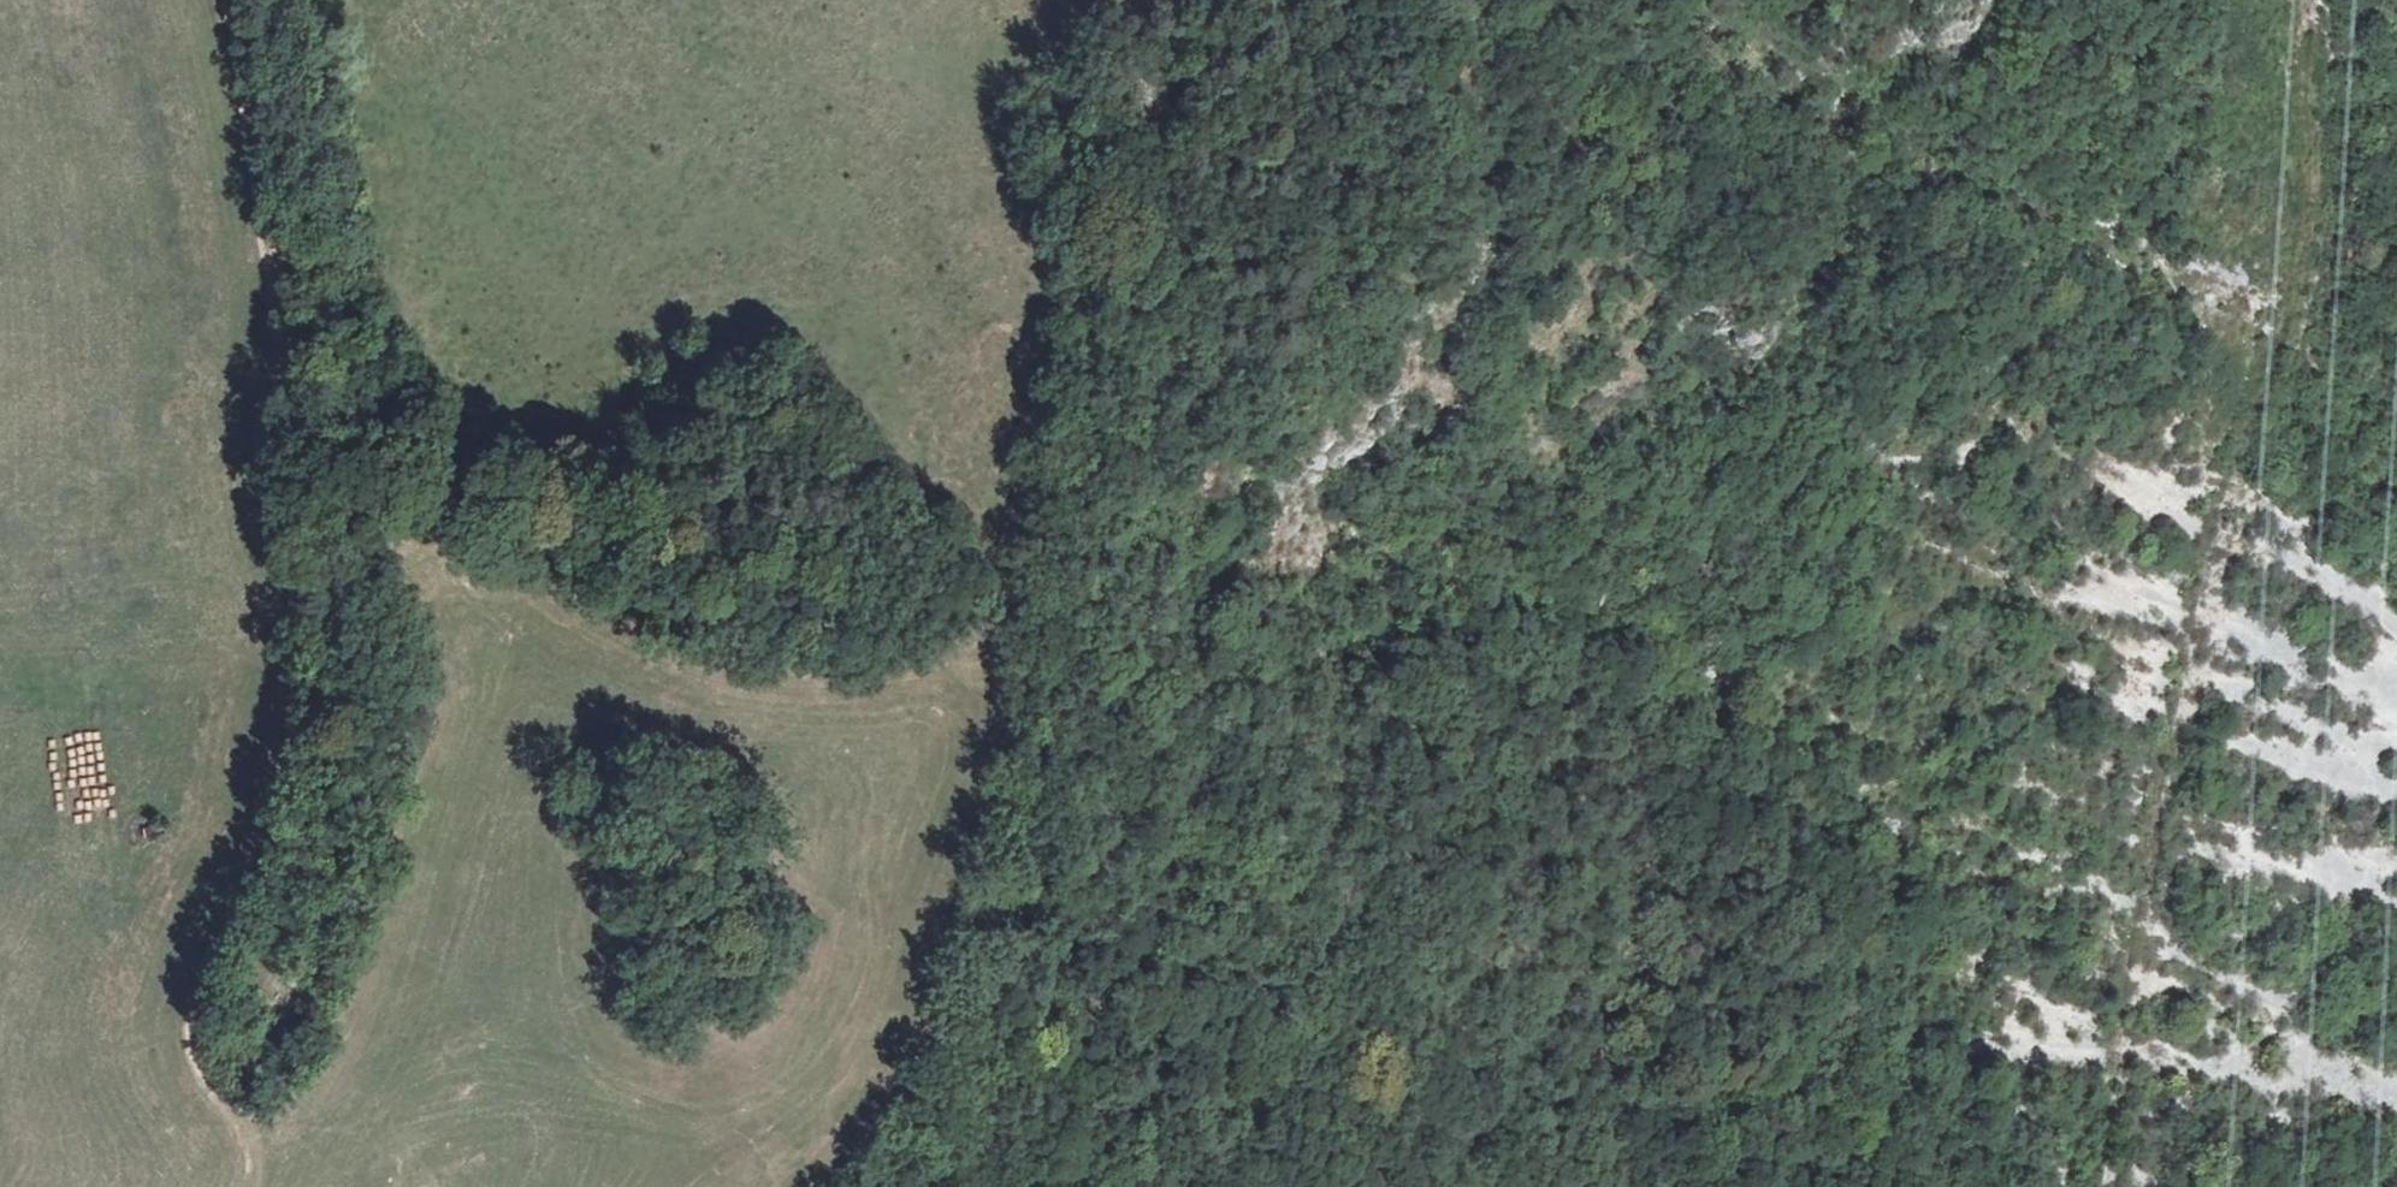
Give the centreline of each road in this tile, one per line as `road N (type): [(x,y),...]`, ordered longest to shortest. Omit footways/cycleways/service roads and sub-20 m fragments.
road 1 (track): [(228,0),(273,275),(278,341),(263,453),(288,571),(292,705),(272,815),(192,1025),(200,1069),(252,1142),(251,1186)]

